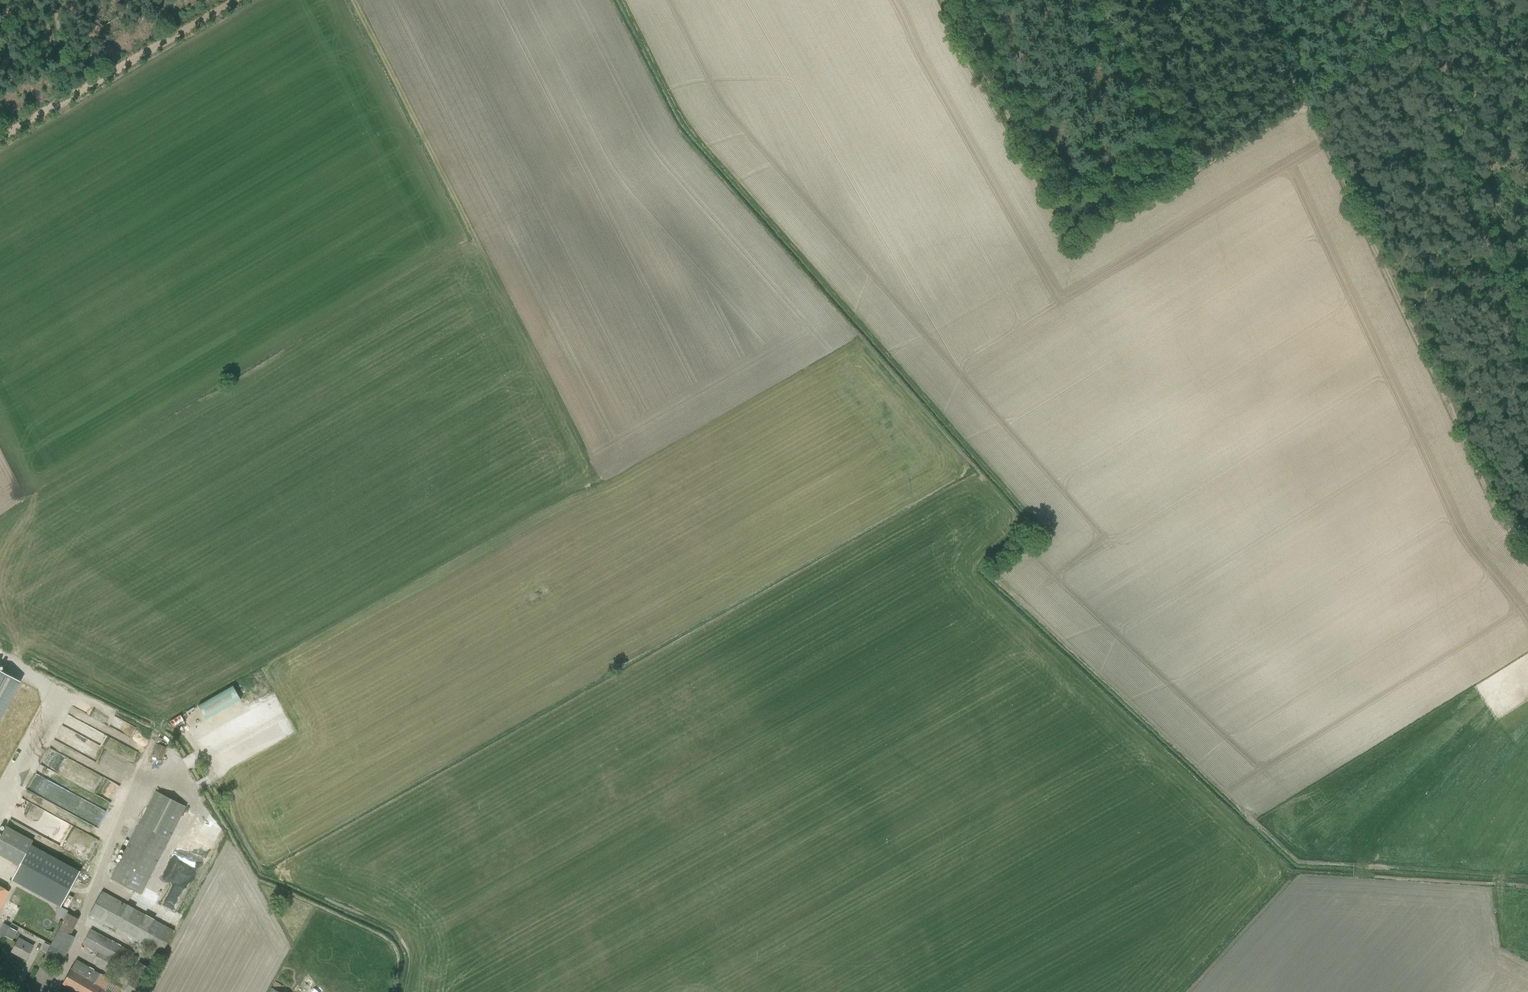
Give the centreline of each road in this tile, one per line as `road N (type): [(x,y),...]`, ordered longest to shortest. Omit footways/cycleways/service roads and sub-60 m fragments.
road 1 (track): [(1527,524),(1515,530),(1312,91),(1198,164),(1105,0)]
road 2 (track): [(944,0),(1079,233),(1198,164)]
road 3 (track): [(0,135),(233,0)]

